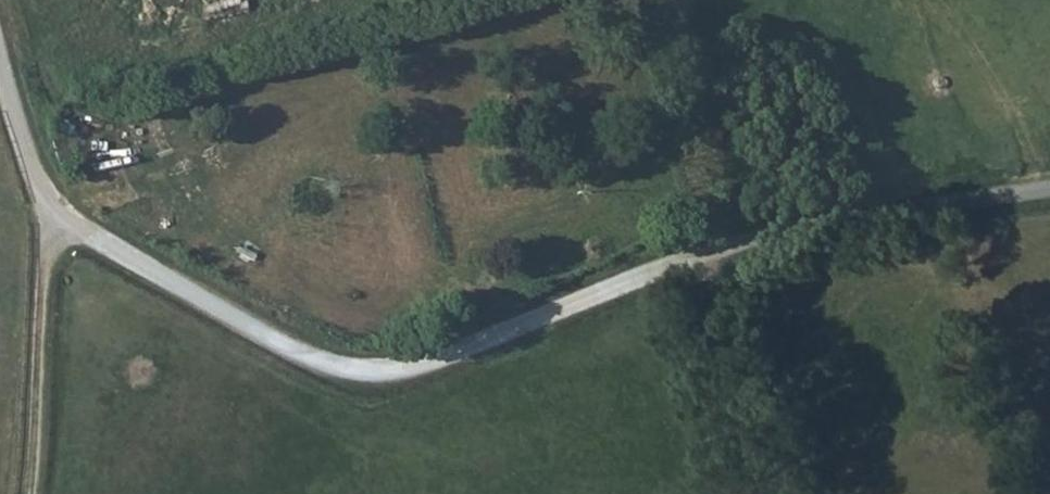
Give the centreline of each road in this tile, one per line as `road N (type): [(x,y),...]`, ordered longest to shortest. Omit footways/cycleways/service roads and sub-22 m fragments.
road 1 (track): [(0,65),(30,172),(63,216),(293,348),(366,370),(420,363),(708,252)]
road 2 (track): [(358,0),(101,72),(36,59),(22,0)]
road 3 (unclassified): [(708,252),(1049,192)]
road 4 (track): [(63,216),(40,287),(26,493)]

